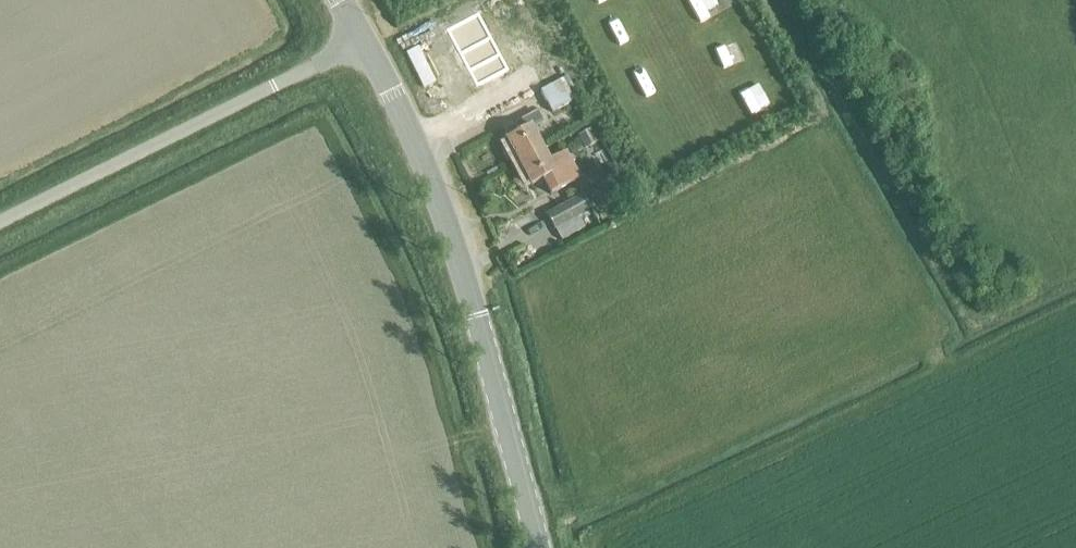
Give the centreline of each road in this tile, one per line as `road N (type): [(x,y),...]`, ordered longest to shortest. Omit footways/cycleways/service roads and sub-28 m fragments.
road 1 (tertiary): [(539,547),(469,284),(364,40)]
road 2 (unclassified): [(0,223),(364,40)]

